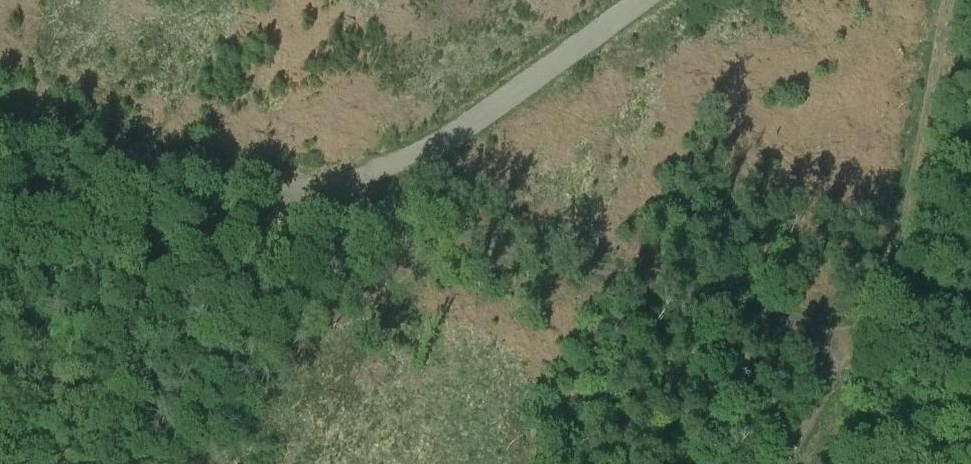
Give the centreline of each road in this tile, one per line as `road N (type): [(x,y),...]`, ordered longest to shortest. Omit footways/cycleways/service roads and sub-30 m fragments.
road 1 (track): [(0,127),(288,193),(345,183),(408,161),(475,120),(644,0)]
road 2 (track): [(288,193),(874,331)]
road 3 (track): [(941,0),(874,331)]
road 4 (track): [(874,331),(781,463)]

